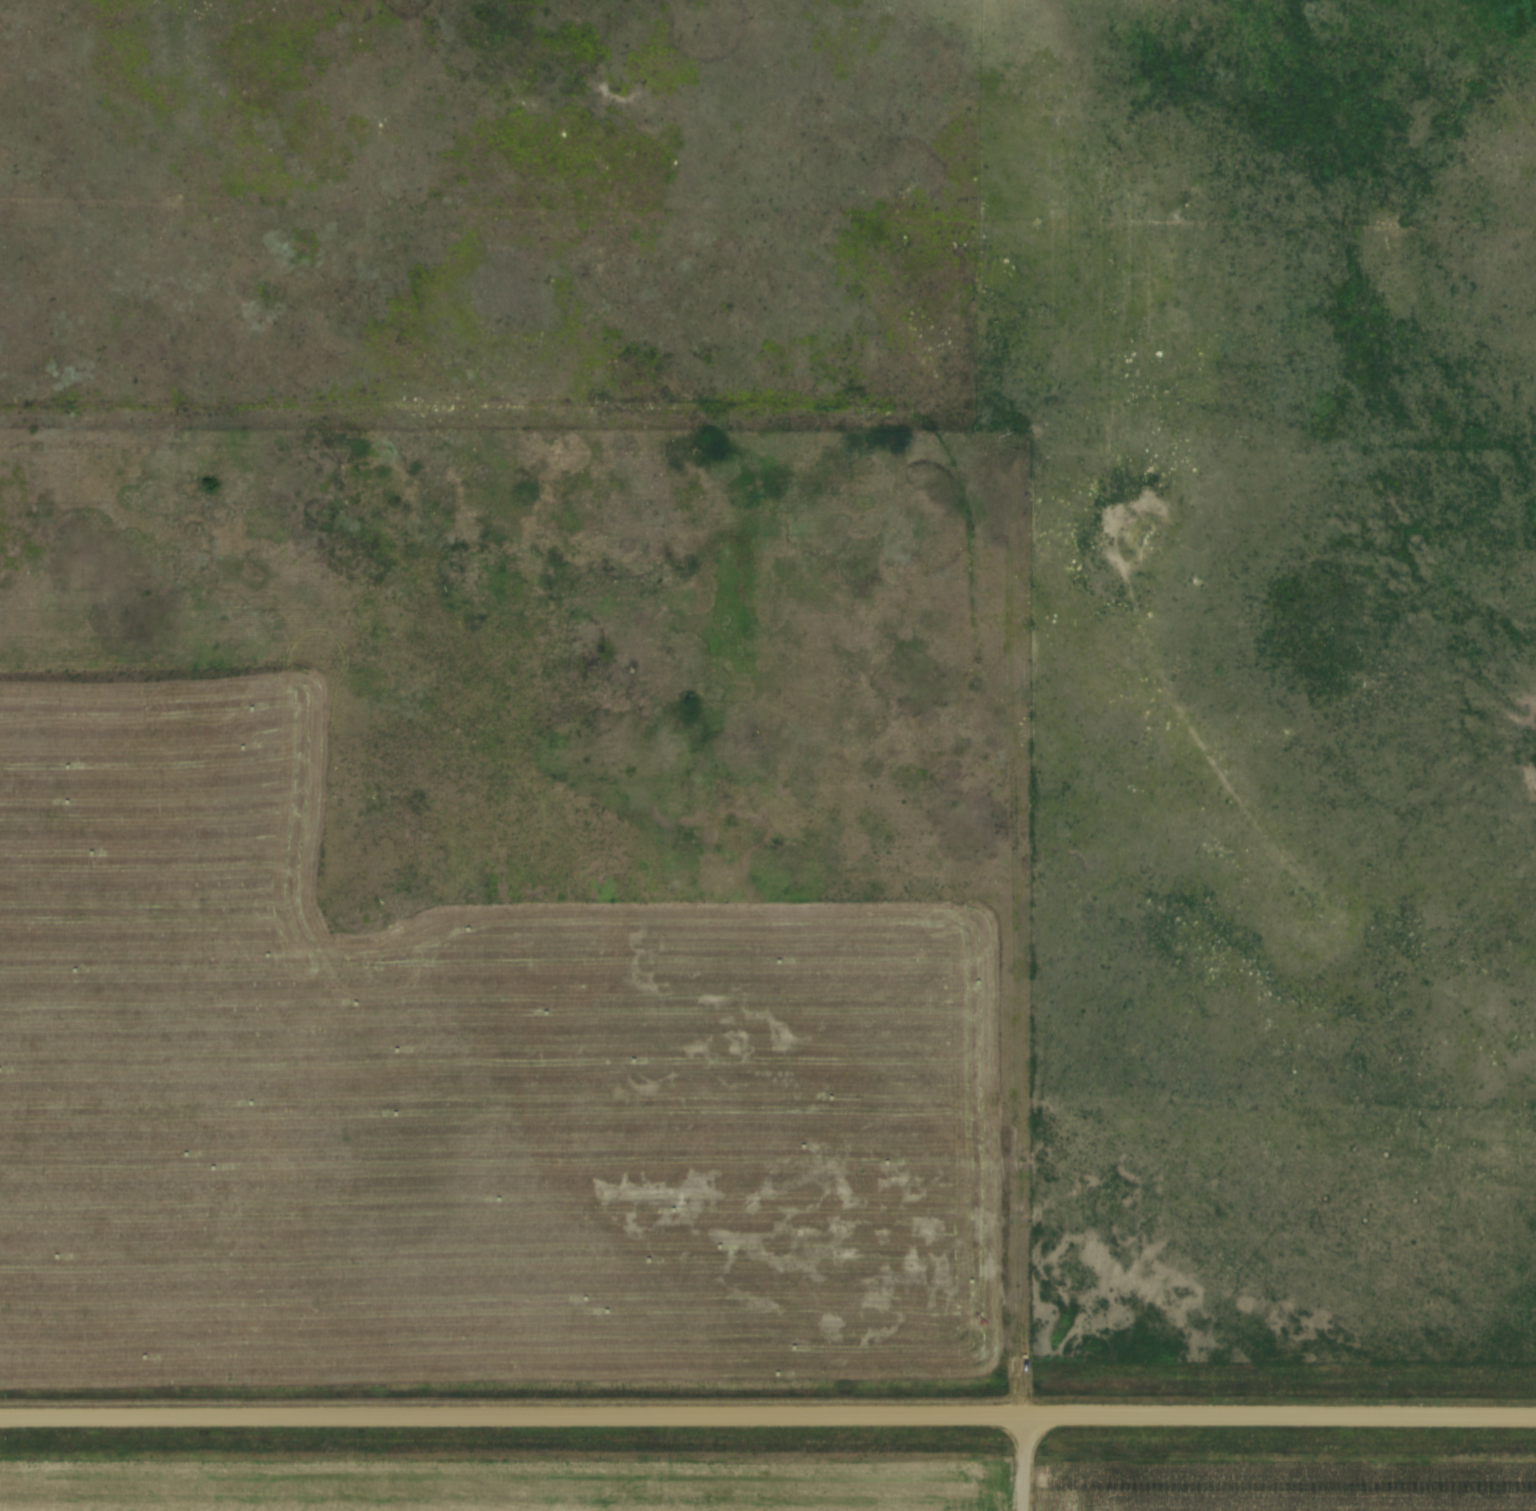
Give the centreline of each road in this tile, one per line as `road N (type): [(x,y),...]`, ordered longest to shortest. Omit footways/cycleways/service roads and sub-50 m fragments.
road 1 (residential): [(0,1417),(1535,1418)]

